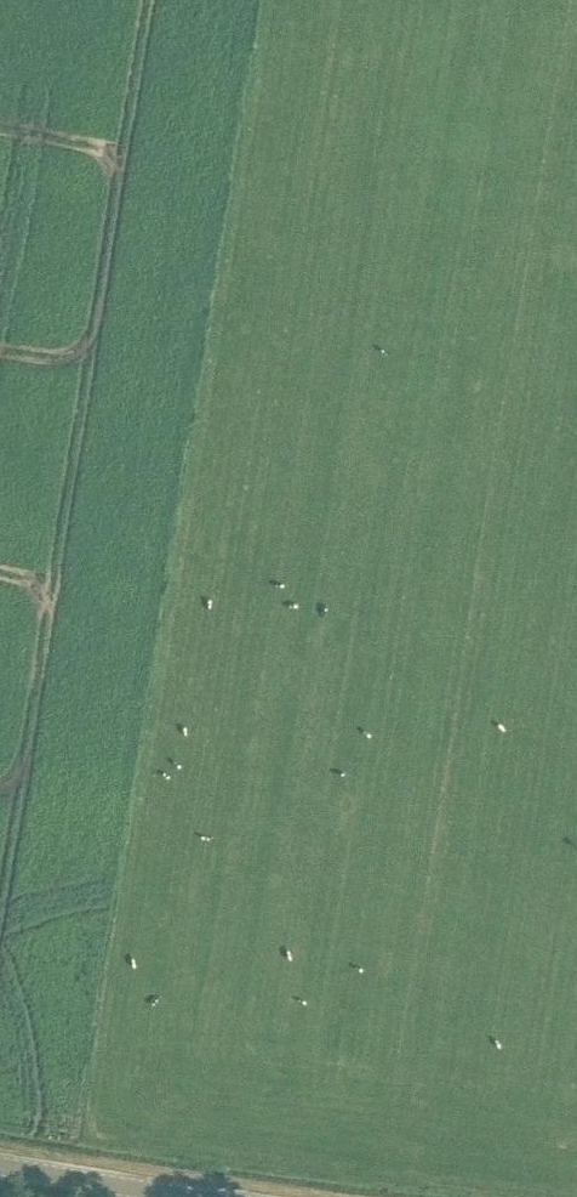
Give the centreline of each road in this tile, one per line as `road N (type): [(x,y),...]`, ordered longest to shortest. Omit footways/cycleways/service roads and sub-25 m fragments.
road 1 (tertiary): [(206,1196),(0,1164)]

